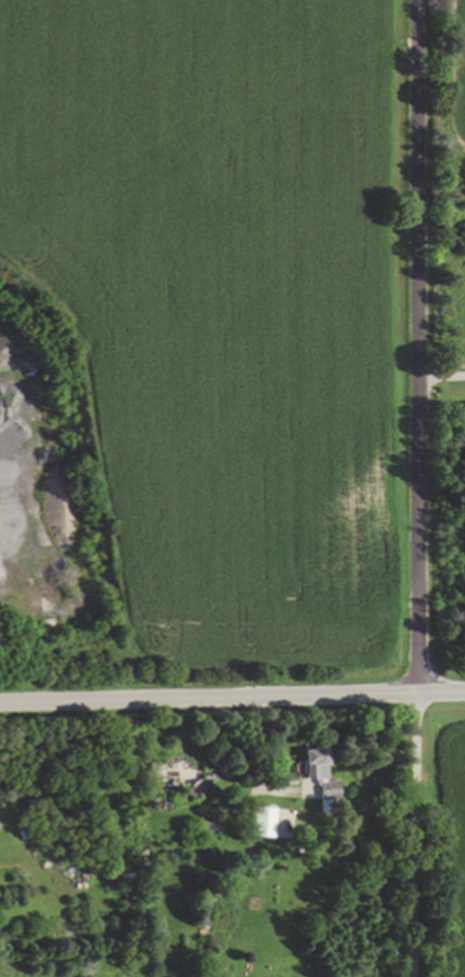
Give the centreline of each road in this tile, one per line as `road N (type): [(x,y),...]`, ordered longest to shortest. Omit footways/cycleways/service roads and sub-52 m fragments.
road 1 (residential): [(416,976),(420,0)]
road 2 (secondary): [(0,705),(464,693)]

